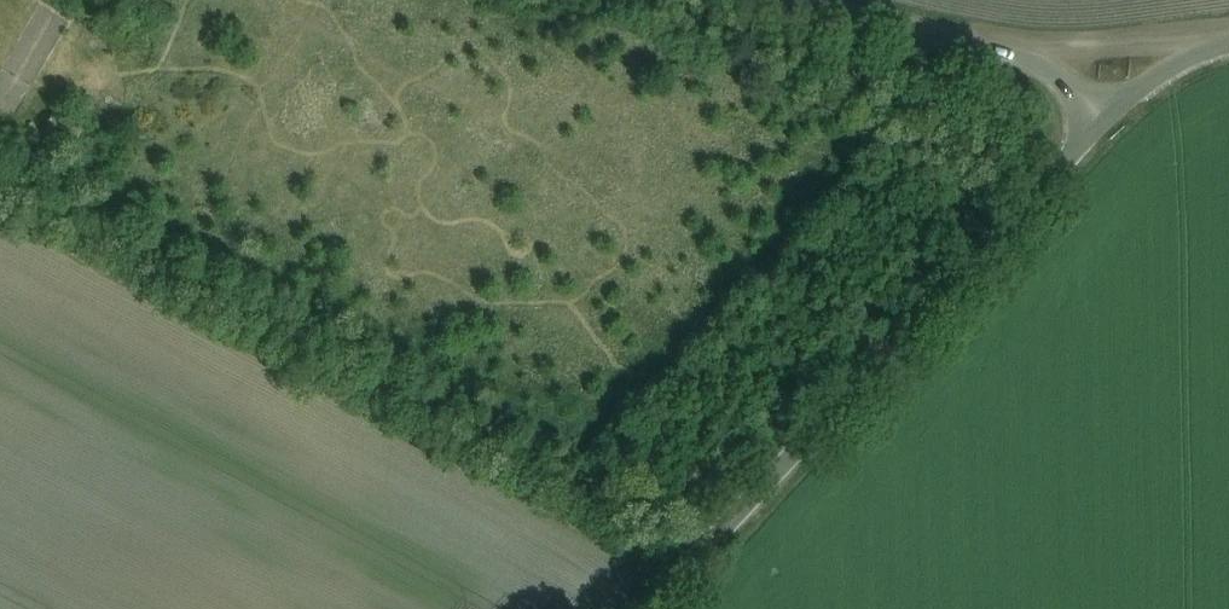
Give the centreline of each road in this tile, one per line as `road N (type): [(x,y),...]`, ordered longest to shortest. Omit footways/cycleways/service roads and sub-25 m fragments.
road 1 (unclassified): [(649,608),(1103,119)]
road 2 (unclassified): [(1103,119),(1064,84),(1011,56),(783,0)]
road 3 (unclassified): [(1103,119),(1188,59),(1228,49)]

